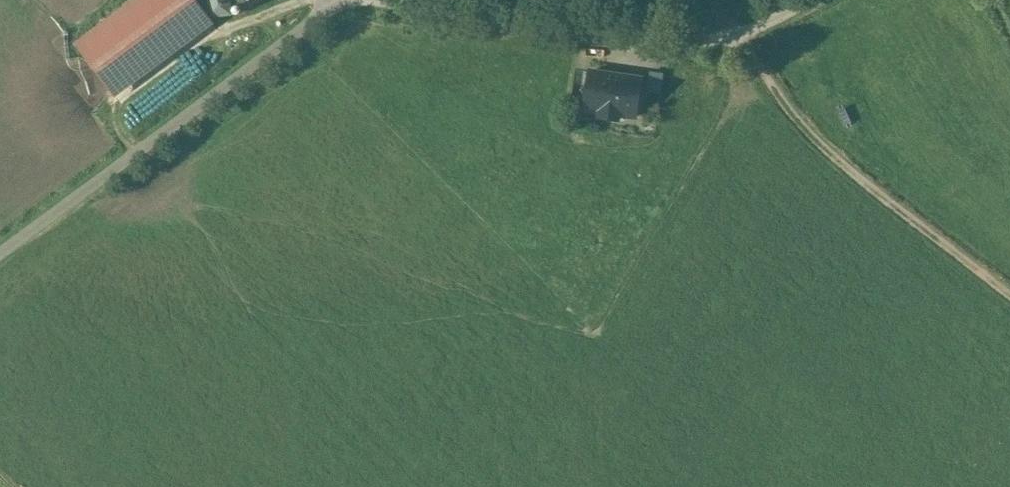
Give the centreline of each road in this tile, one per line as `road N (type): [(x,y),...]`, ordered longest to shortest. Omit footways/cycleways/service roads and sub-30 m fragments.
road 1 (unclassified): [(813,0),(736,34),(669,44),(379,0)]
road 2 (unclassified): [(359,0),(343,1),(0,253)]
road 3 (track): [(1009,296),(815,142),(736,34)]

